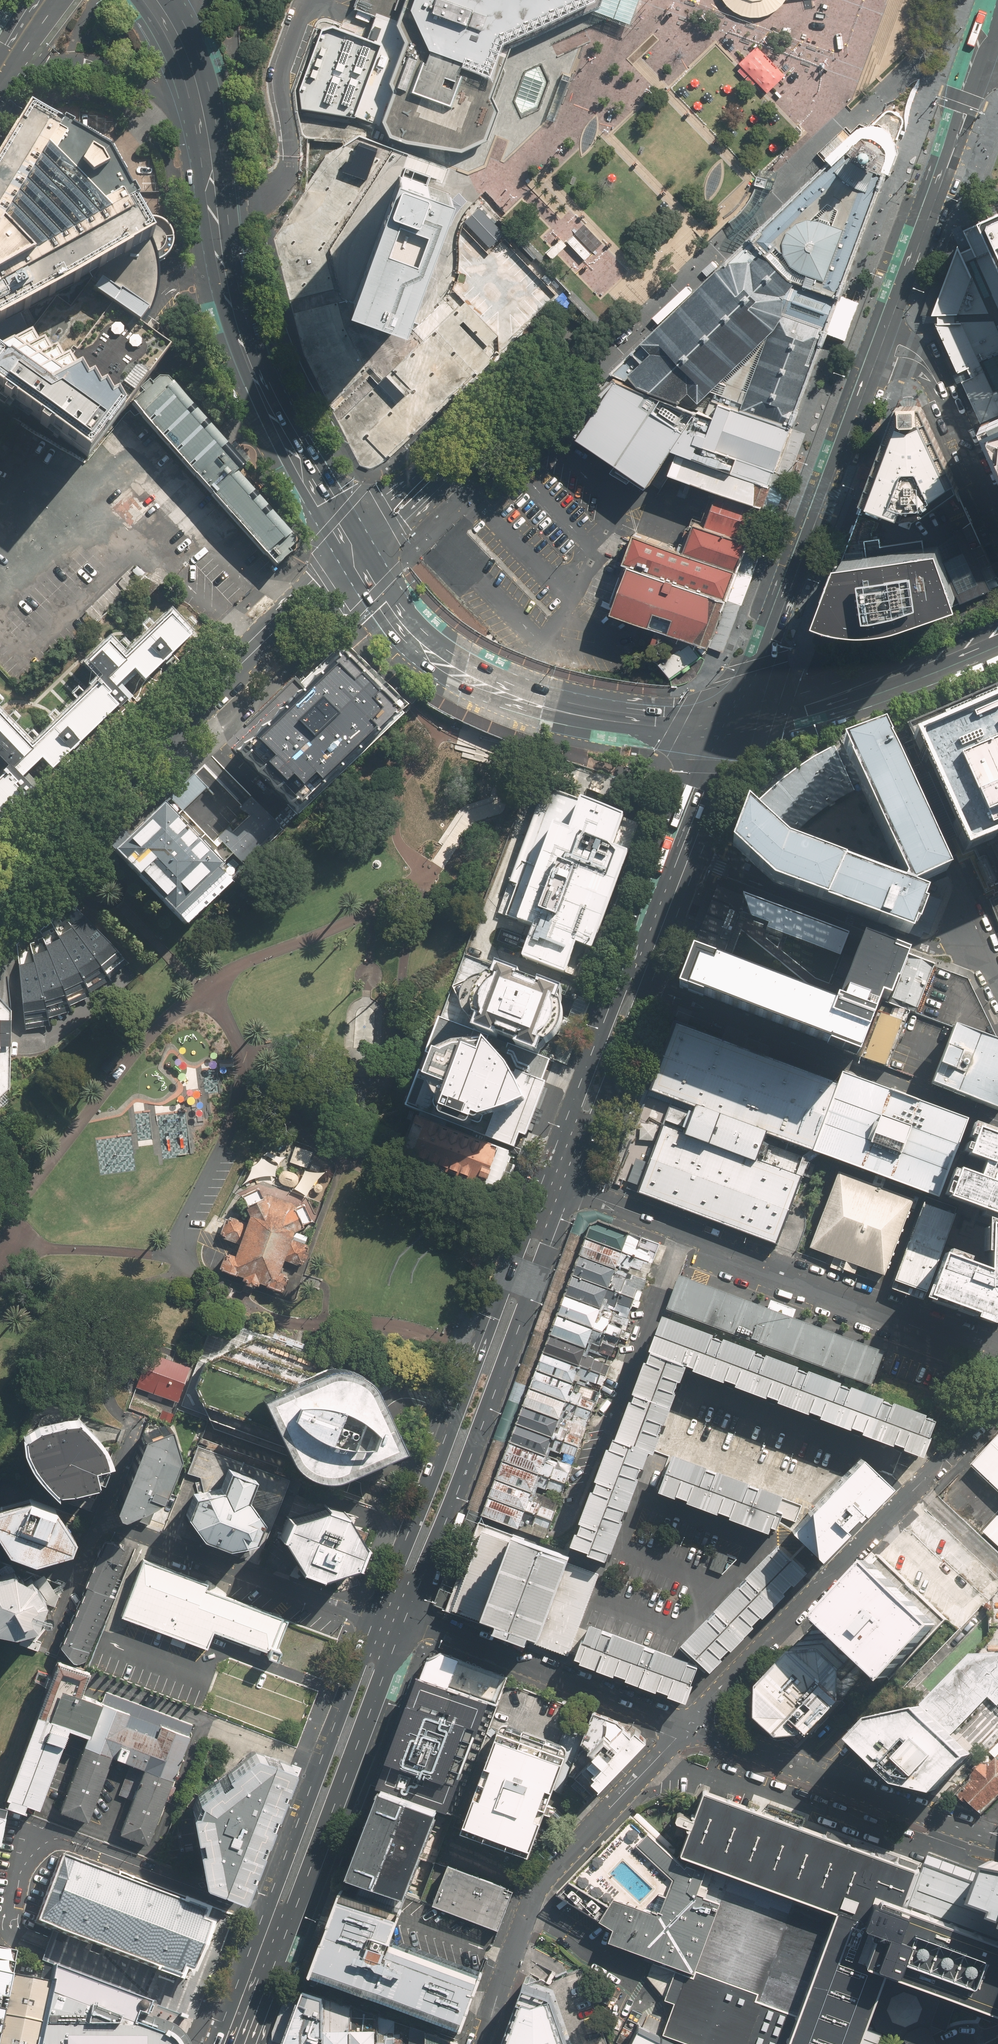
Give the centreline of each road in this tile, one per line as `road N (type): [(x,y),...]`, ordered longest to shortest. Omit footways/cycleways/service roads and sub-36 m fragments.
road 1 (secondary): [(199,95),(221,264),(238,333),(293,460),(353,557)]
road 2 (tertiary): [(0,892),(353,557)]
road 3 (secondary): [(376,1619),(544,1178)]
road 4 (secondary): [(571,1189),(405,1622)]
road 5 (residential): [(997,1356),(571,1189)]
road 6 (residential): [(684,1727),(997,1398)]
road 7 (secondary): [(353,557),(411,636),(499,694),(618,723),(733,724)]
road 8 (tertiary): [(733,724),(870,352)]
road 9 (residential): [(997,1122),(639,980)]
road 10 (residential): [(481,2043),(538,1889),(684,1727)]
road 11 (residential): [(997,1838),(684,1727)]
road 12 (tertiary): [(878,329),(988,22)]
road 13 (secondary): [(405,1622),(307,1878),(274,1918)]
road 14 (secondary): [(274,1918),(279,1872),(376,1619)]
road 15 (residential): [(684,862),(922,947),(972,934)]
road 16 (residential): [(684,1727),(405,1622)]
road 17 (residential): [(97,1518),(376,1619)]
road 18 (secondary): [(733,724),(997,634)]
road 19 (unclassified): [(353,557),(536,371)]
road 20 (secondary): [(544,1178),(604,1026),(639,980)]
road 21 (secondary): [(639,980),(629,1034),(571,1189)]
road 22 (secondary): [(684,862),(733,724)]
road 23 (residential): [(939,387),(997,520)]
road 24 (residential): [(97,1518),(47,1652)]
road 25 (secondary): [(225,2043),(274,1918)]
road 26 (secondary): [(639,980),(684,862)]

